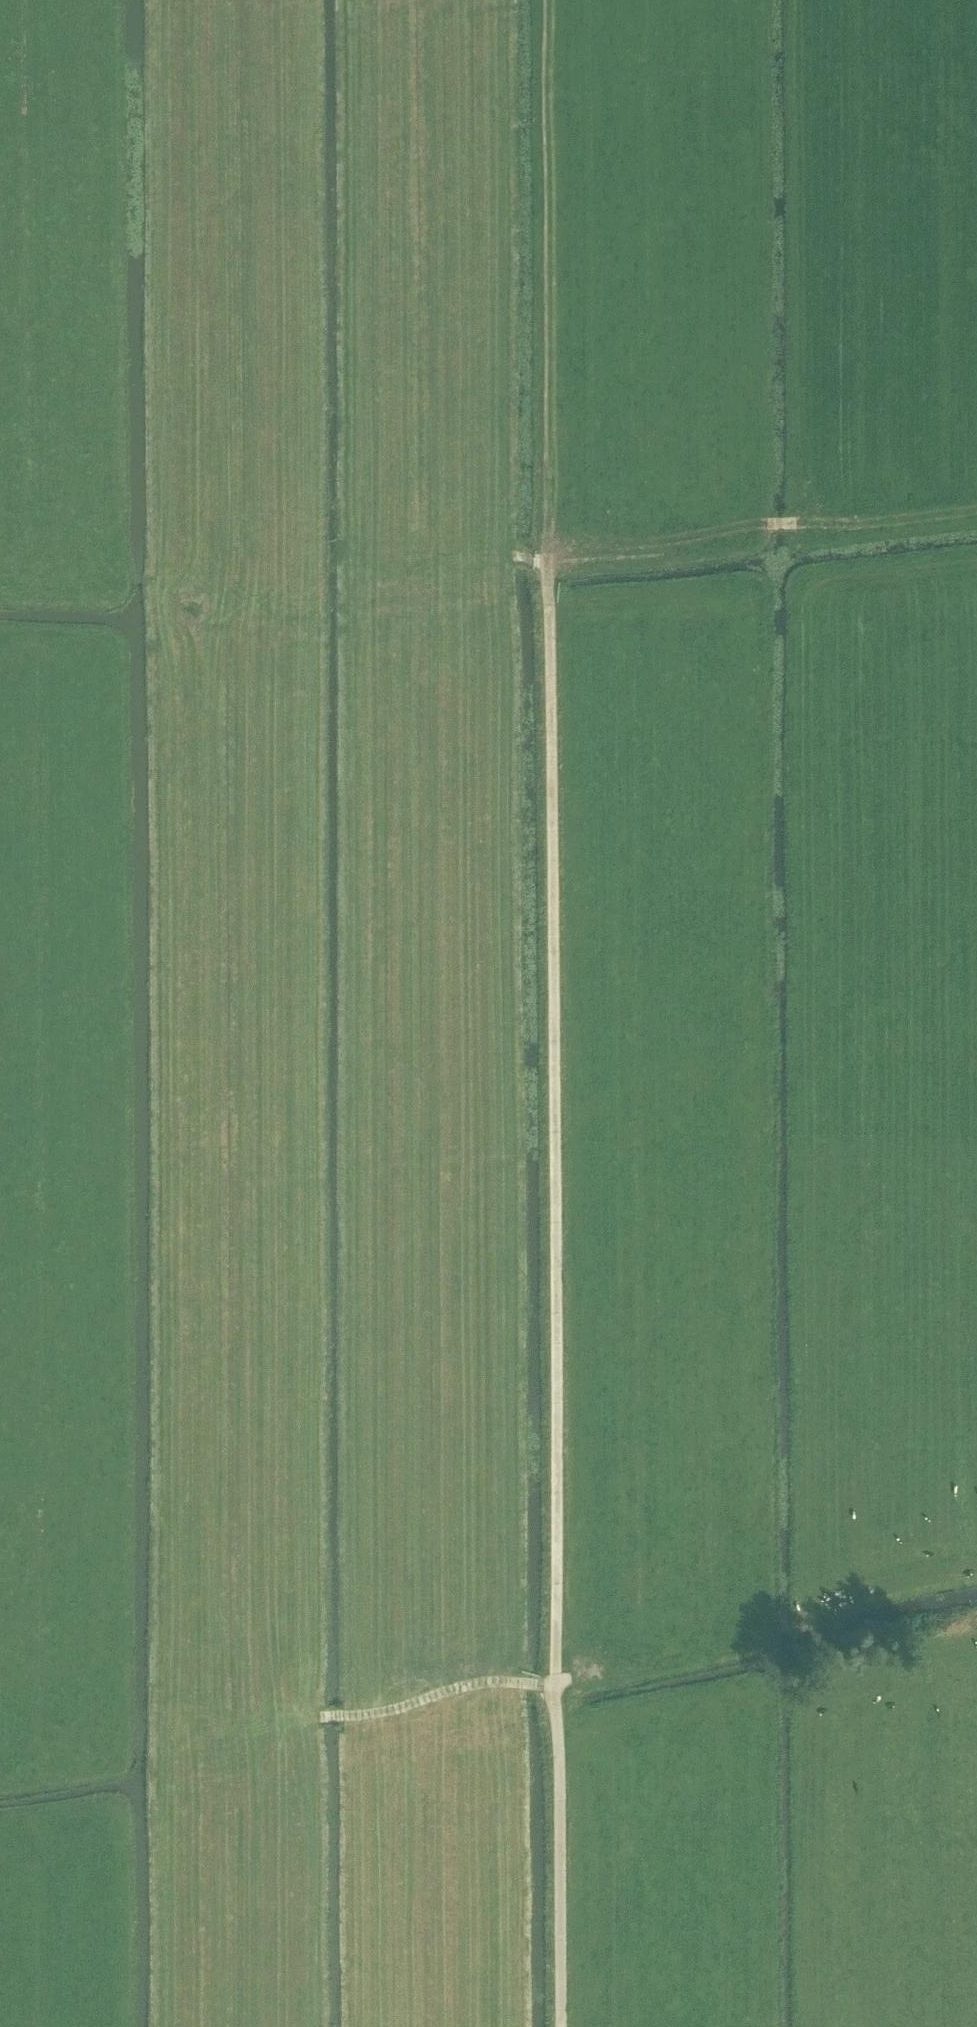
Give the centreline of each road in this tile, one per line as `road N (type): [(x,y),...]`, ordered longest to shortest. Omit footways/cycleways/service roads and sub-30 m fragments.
road 1 (track): [(546,555),(553,1684),(570,1680)]
road 2 (track): [(553,1684),(560,2026)]
road 3 (track): [(553,1684),(478,1682),(377,1714),(322,1717)]

